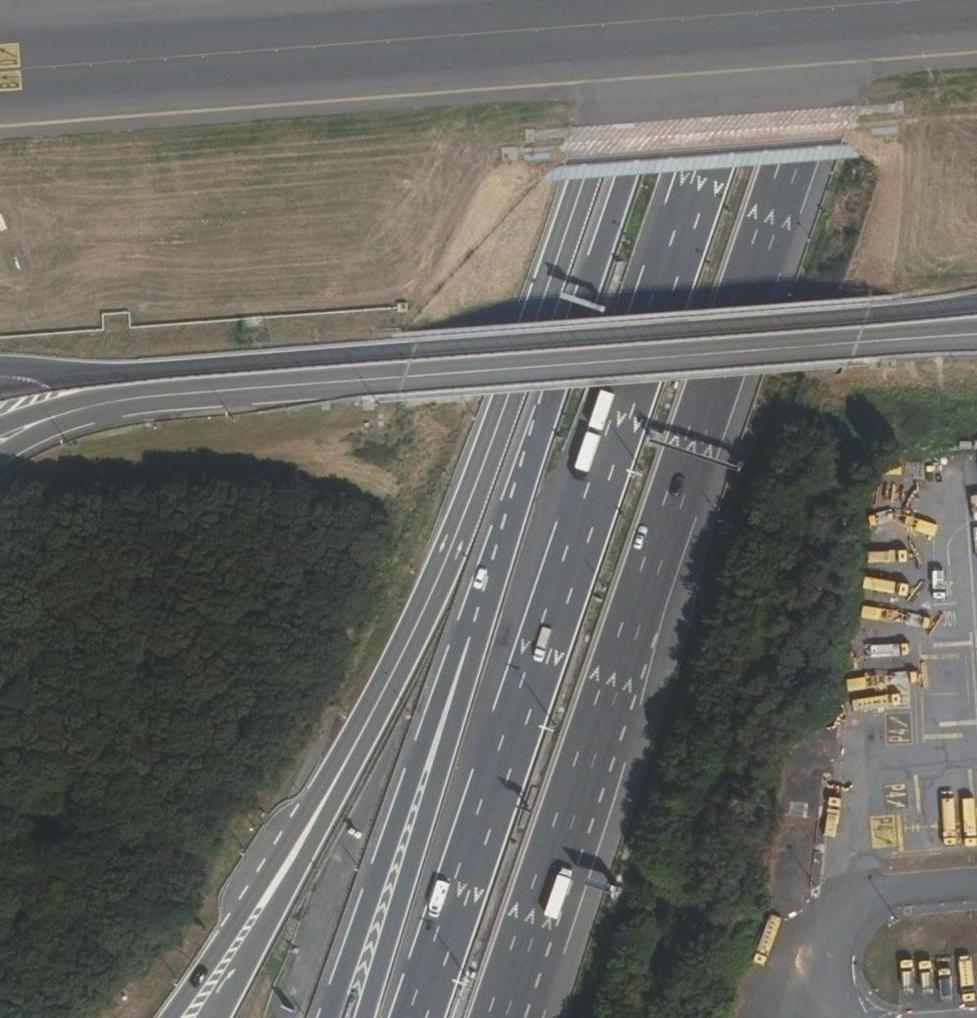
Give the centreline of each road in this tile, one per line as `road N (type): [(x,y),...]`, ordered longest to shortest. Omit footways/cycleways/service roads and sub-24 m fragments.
road 1 (motorway): [(500,1017),(846,0)]
road 2 (motorway): [(762,0),(418,1017)]
road 3 (secondary): [(354,745),(455,542),(645,0)]
road 4 (motorway): [(686,0),(470,634)]
road 5 (secondary): [(976,336),(405,377)]
road 6 (secondary): [(0,453),(38,431),(129,406),(405,377)]
road 7 (secondary): [(405,377),(115,395),(0,427)]
road 8 (motorway): [(470,634),(327,1017)]
road 9 (motorway): [(470,634),(471,662),(362,1017)]
road 10 (secondary): [(354,745),(171,1017)]
road 11 (secondary): [(211,1017),(317,834),(354,745)]

